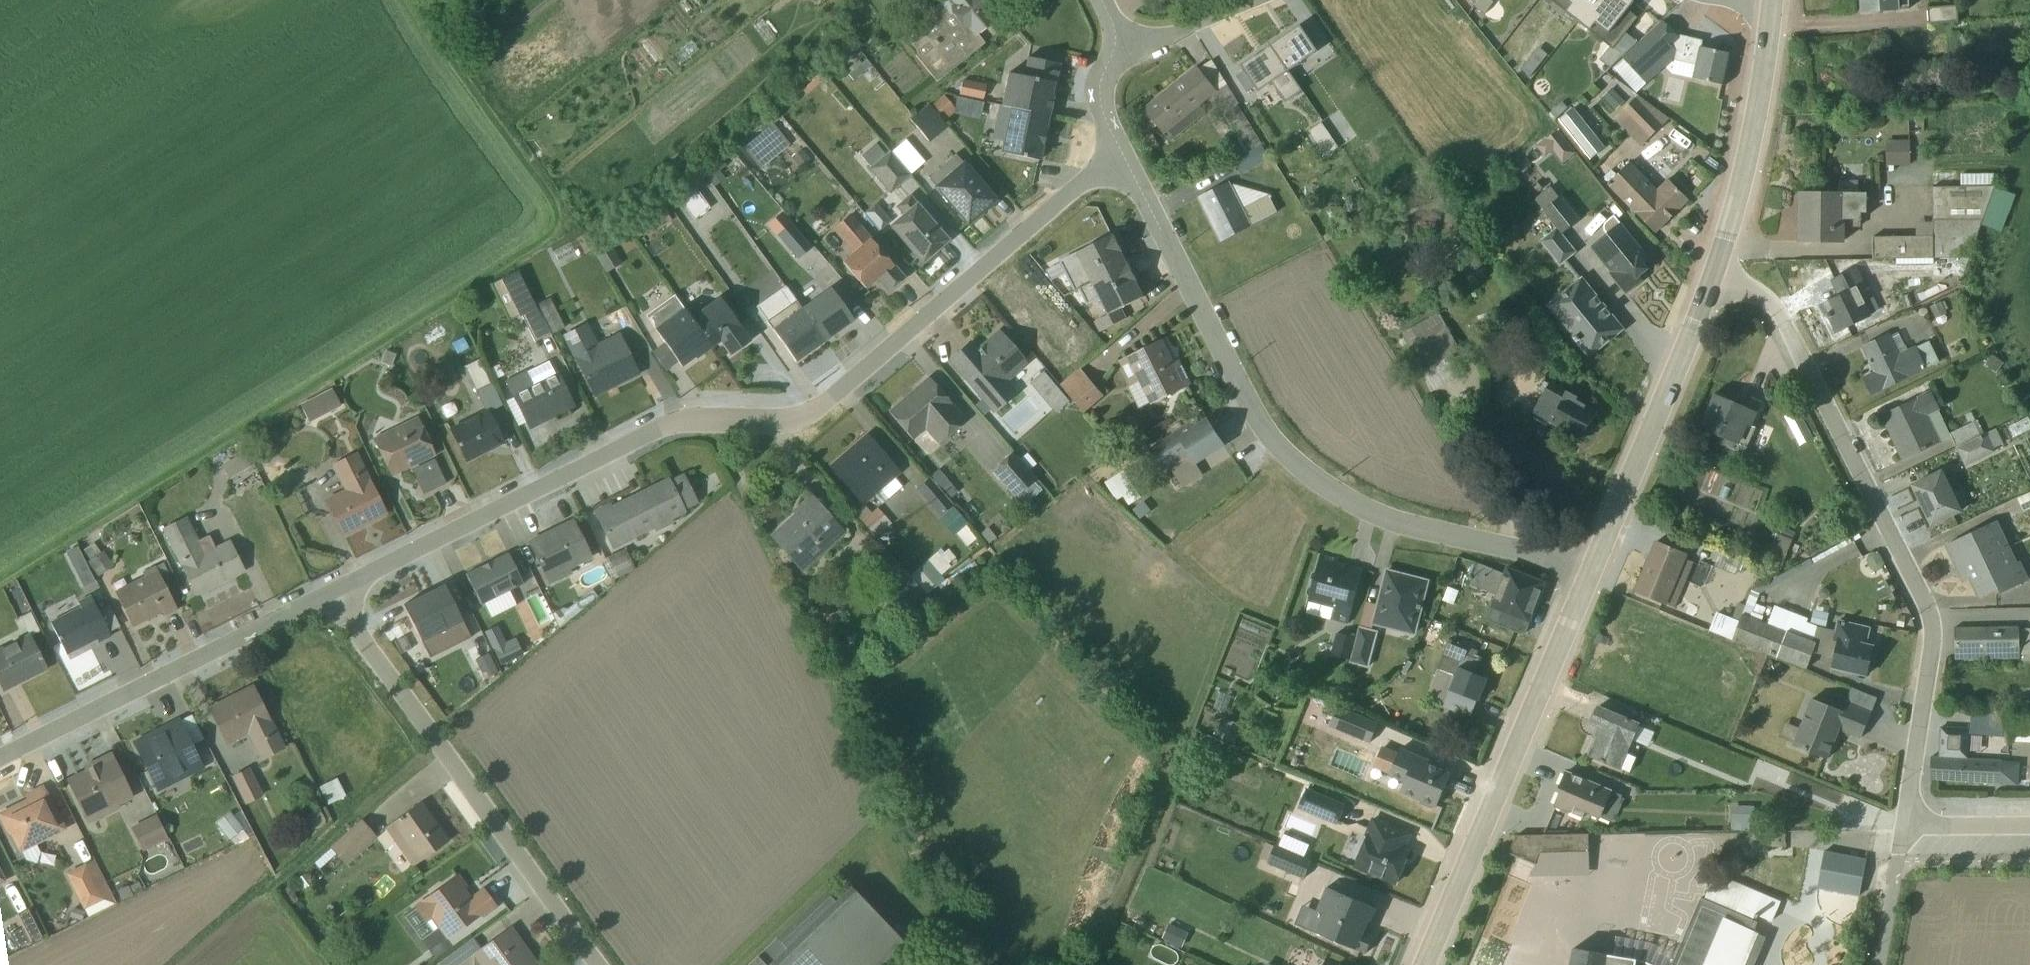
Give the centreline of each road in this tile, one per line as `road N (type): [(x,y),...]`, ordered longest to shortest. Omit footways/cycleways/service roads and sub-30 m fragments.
road 1 (residential): [(1120,164),(1077,186),(798,418),(662,427),(331,594)]
road 2 (residential): [(1120,164),(1271,441),(1308,476),(1373,514),(1592,568)]
road 3 (residential): [(1713,278),(1769,301),(1783,316),(1926,604),(1931,656),(1909,822)]
road 4 (residential): [(331,594),(599,964)]
road 5 (tertiary): [(1423,964),(1592,568)]
road 6 (residential): [(331,594),(0,757)]
road 7 (tertiary): [(1592,568),(1713,278)]
road 8 (tertiary): [(1713,278),(1748,158),(1770,4)]
road 9 (residential): [(1909,822),(1879,964)]
road 10 (residential): [(1120,45),(1157,40),(1253,0)]
road 11 (track): [(737,964),(836,870)]
road 12 (residential): [(1120,45),(1099,85),(1101,115),(1120,164)]
road 13 (residential): [(2029,823),(1909,822)]

